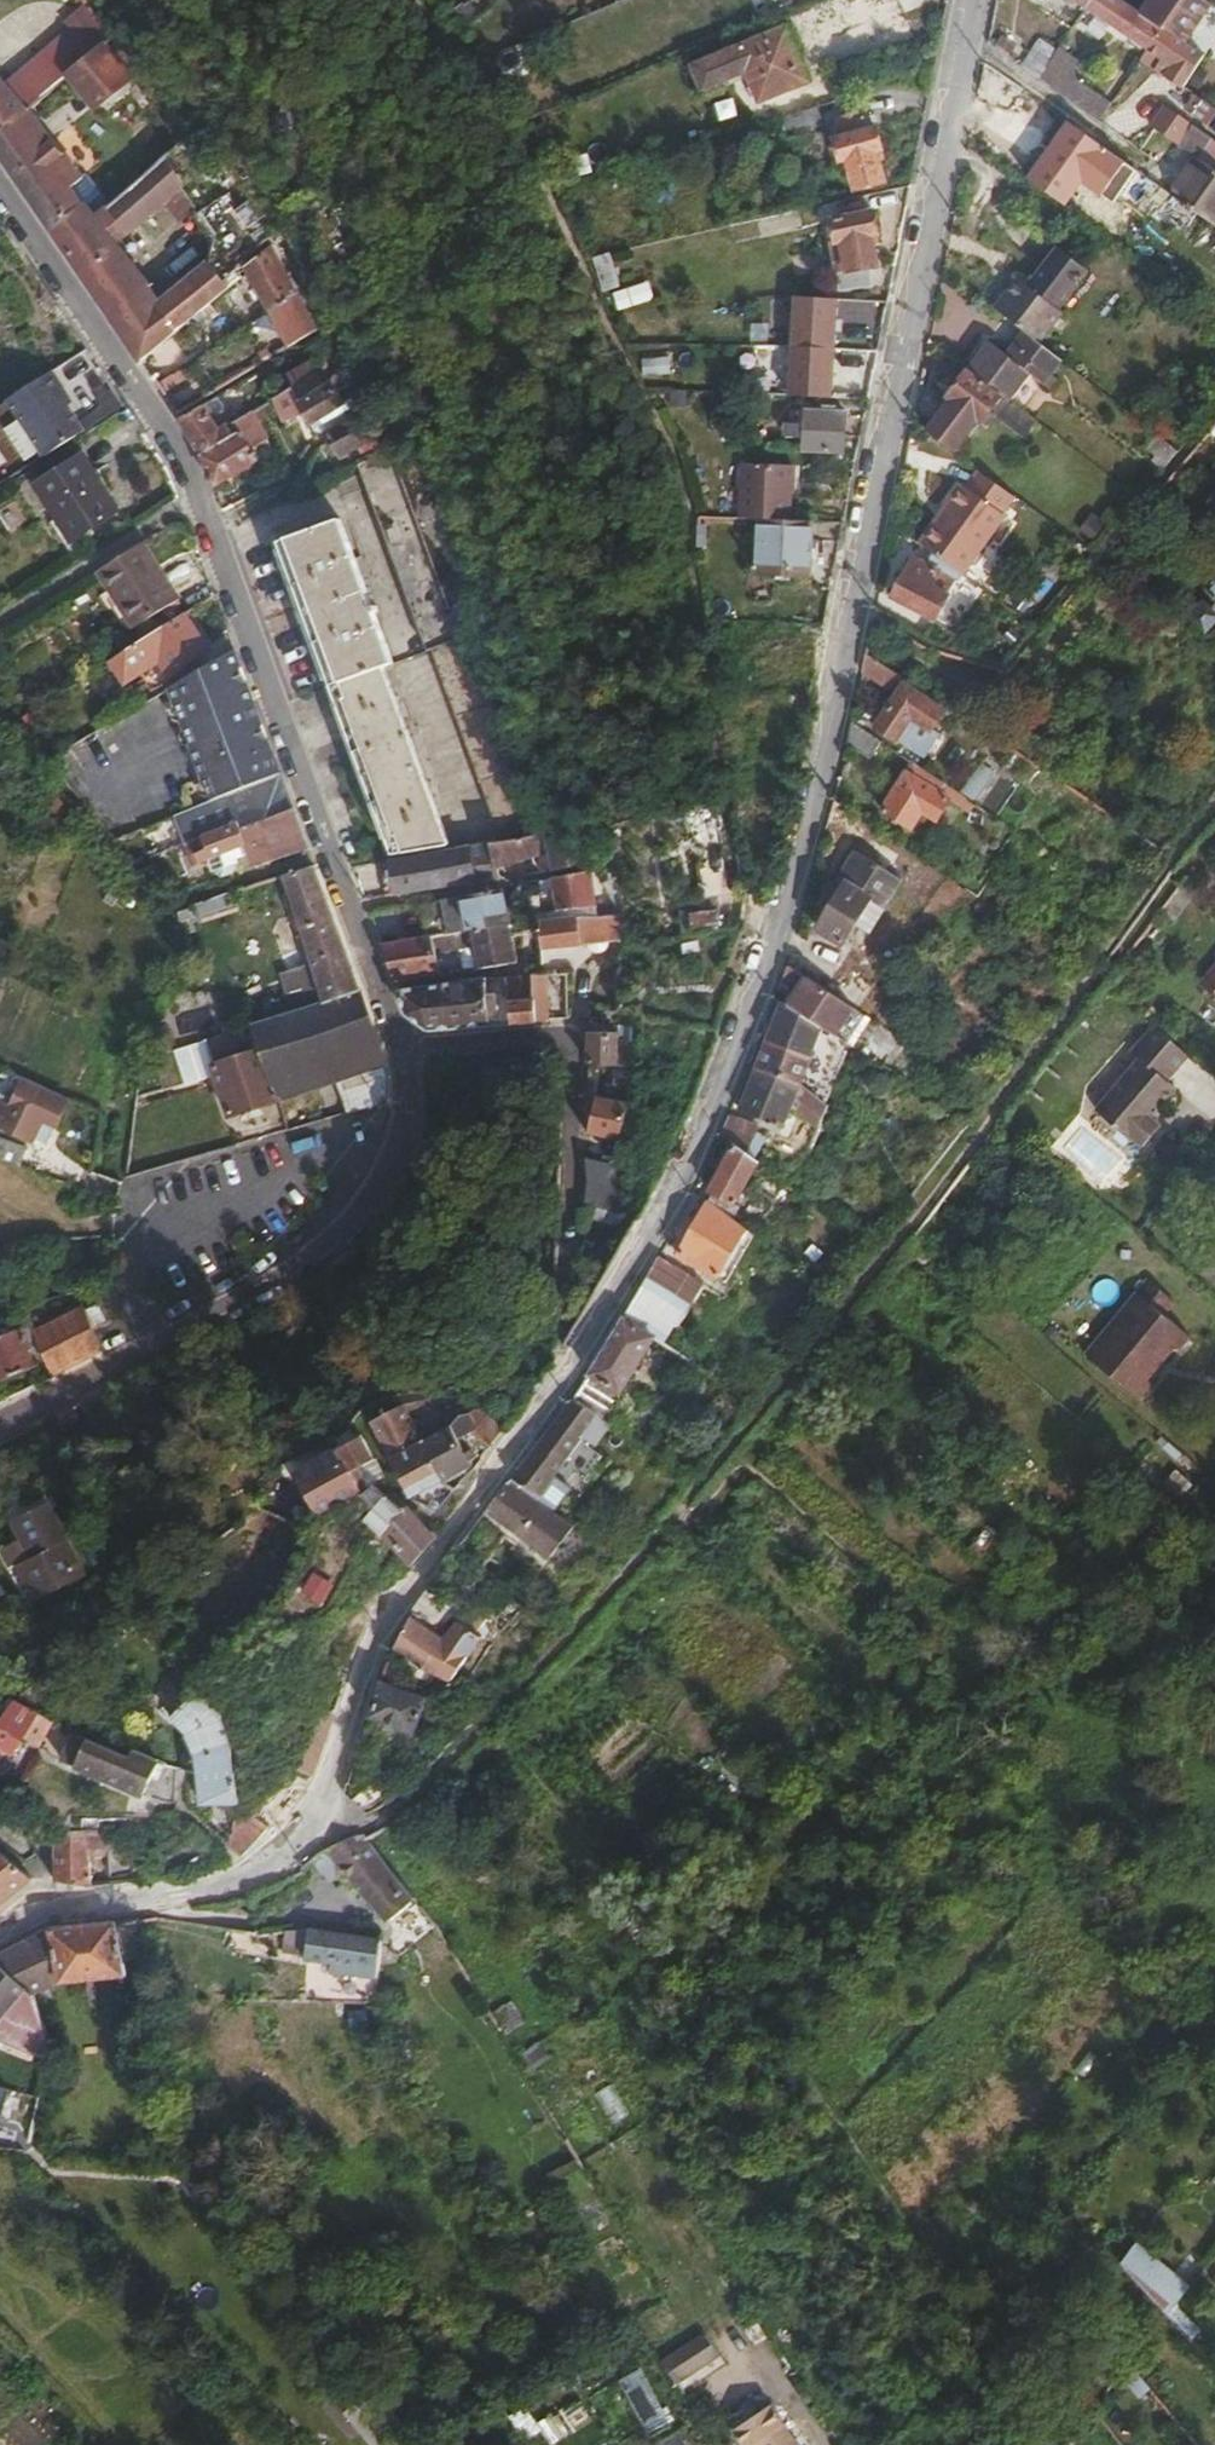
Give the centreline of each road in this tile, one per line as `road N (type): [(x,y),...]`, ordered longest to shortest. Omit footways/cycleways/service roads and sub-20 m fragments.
road 1 (residential): [(303,1830),(381,1624),(571,1367),(683,1178),(771,944),(853,625),(984,0)]
road 2 (residential): [(403,1044),(184,448),(0,193)]
road 3 (track): [(1054,2444),(713,1923),(513,2045)]
road 4 (track): [(713,1923),(906,1730),(1103,1558),(1214,1421)]
road 5 (residential): [(0,1424),(248,1299),(358,1233),(399,1157),(403,1044)]
road 6 (residential): [(403,1044),(575,1030),(564,1301)]
road 7 (track): [(711,2444),(632,2316),(437,2444)]
road 8 (residential): [(303,1830),(220,1882),(65,1903),(0,1931)]

